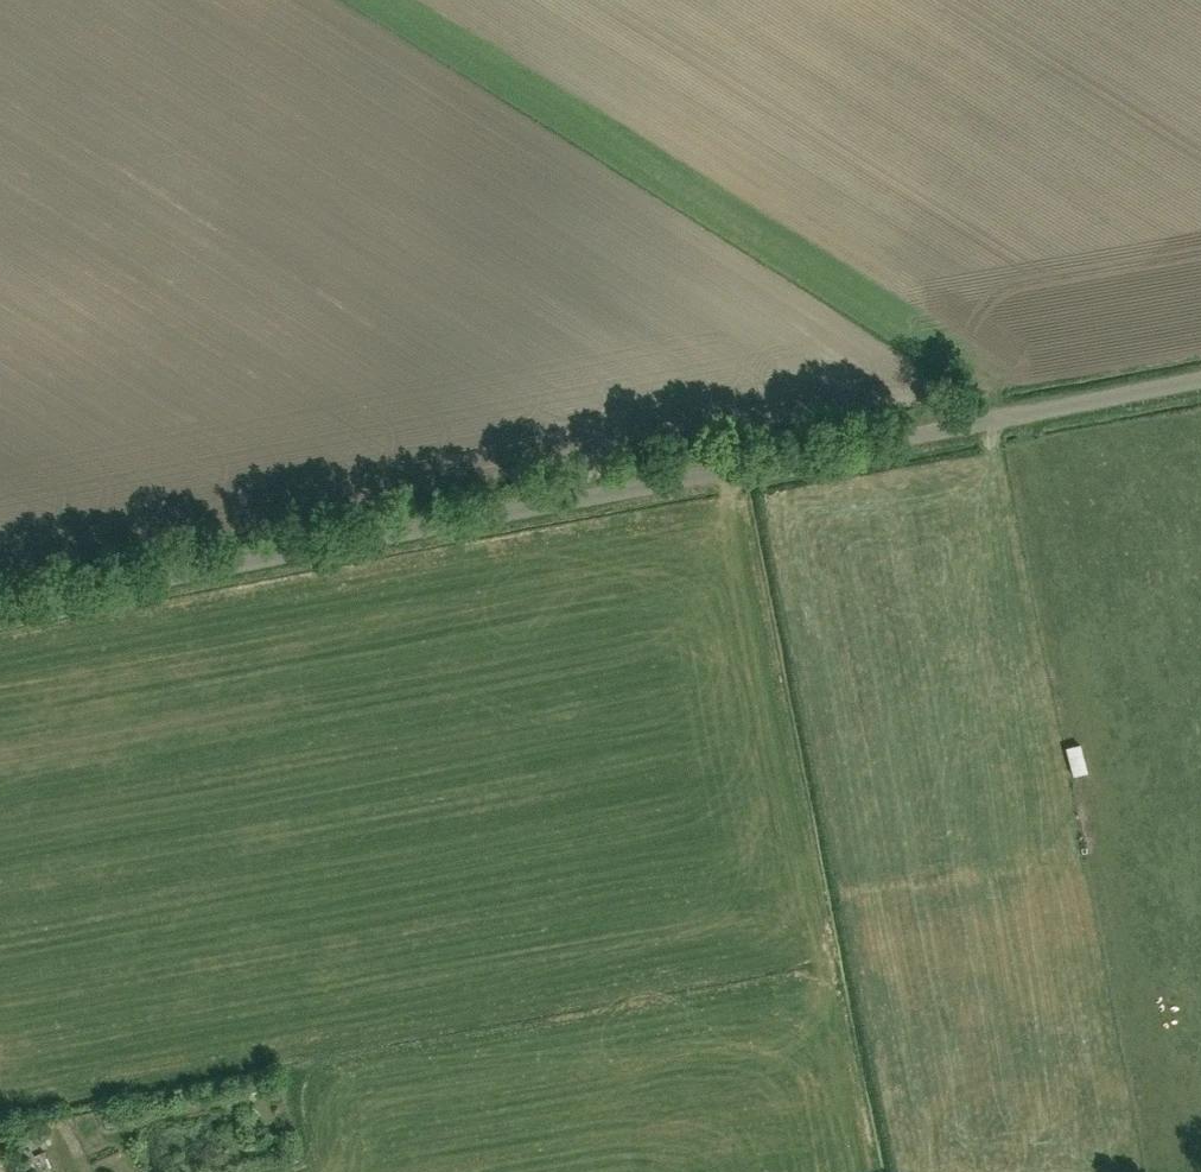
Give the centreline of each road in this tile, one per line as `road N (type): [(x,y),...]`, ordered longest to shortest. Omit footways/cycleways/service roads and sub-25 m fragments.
road 1 (unclassified): [(0,610),(1200,379)]

